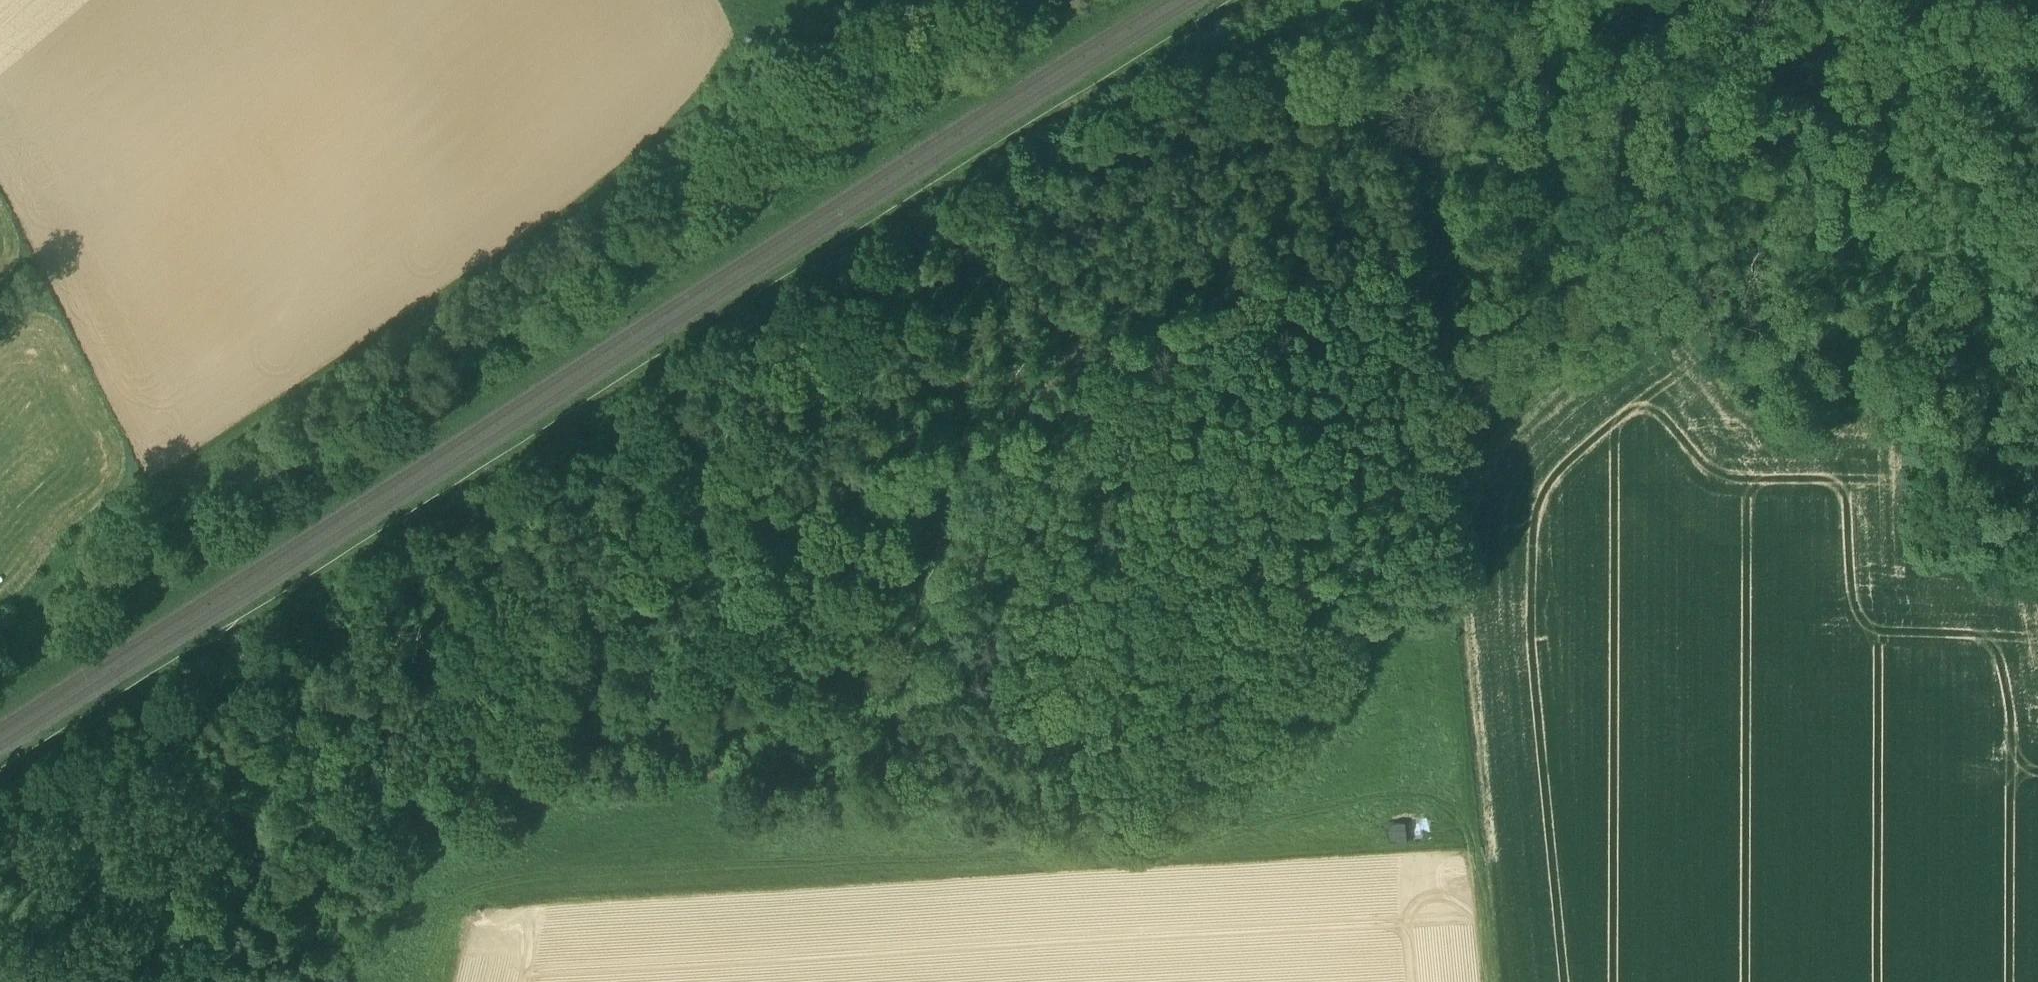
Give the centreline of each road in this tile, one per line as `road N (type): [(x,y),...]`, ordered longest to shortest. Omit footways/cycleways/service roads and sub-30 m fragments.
road 1 (track): [(0,664),(18,654),(112,524),(225,459),(329,378),(641,202),(736,111),(856,32)]
road 2 (track): [(1490,981),(1476,853)]

